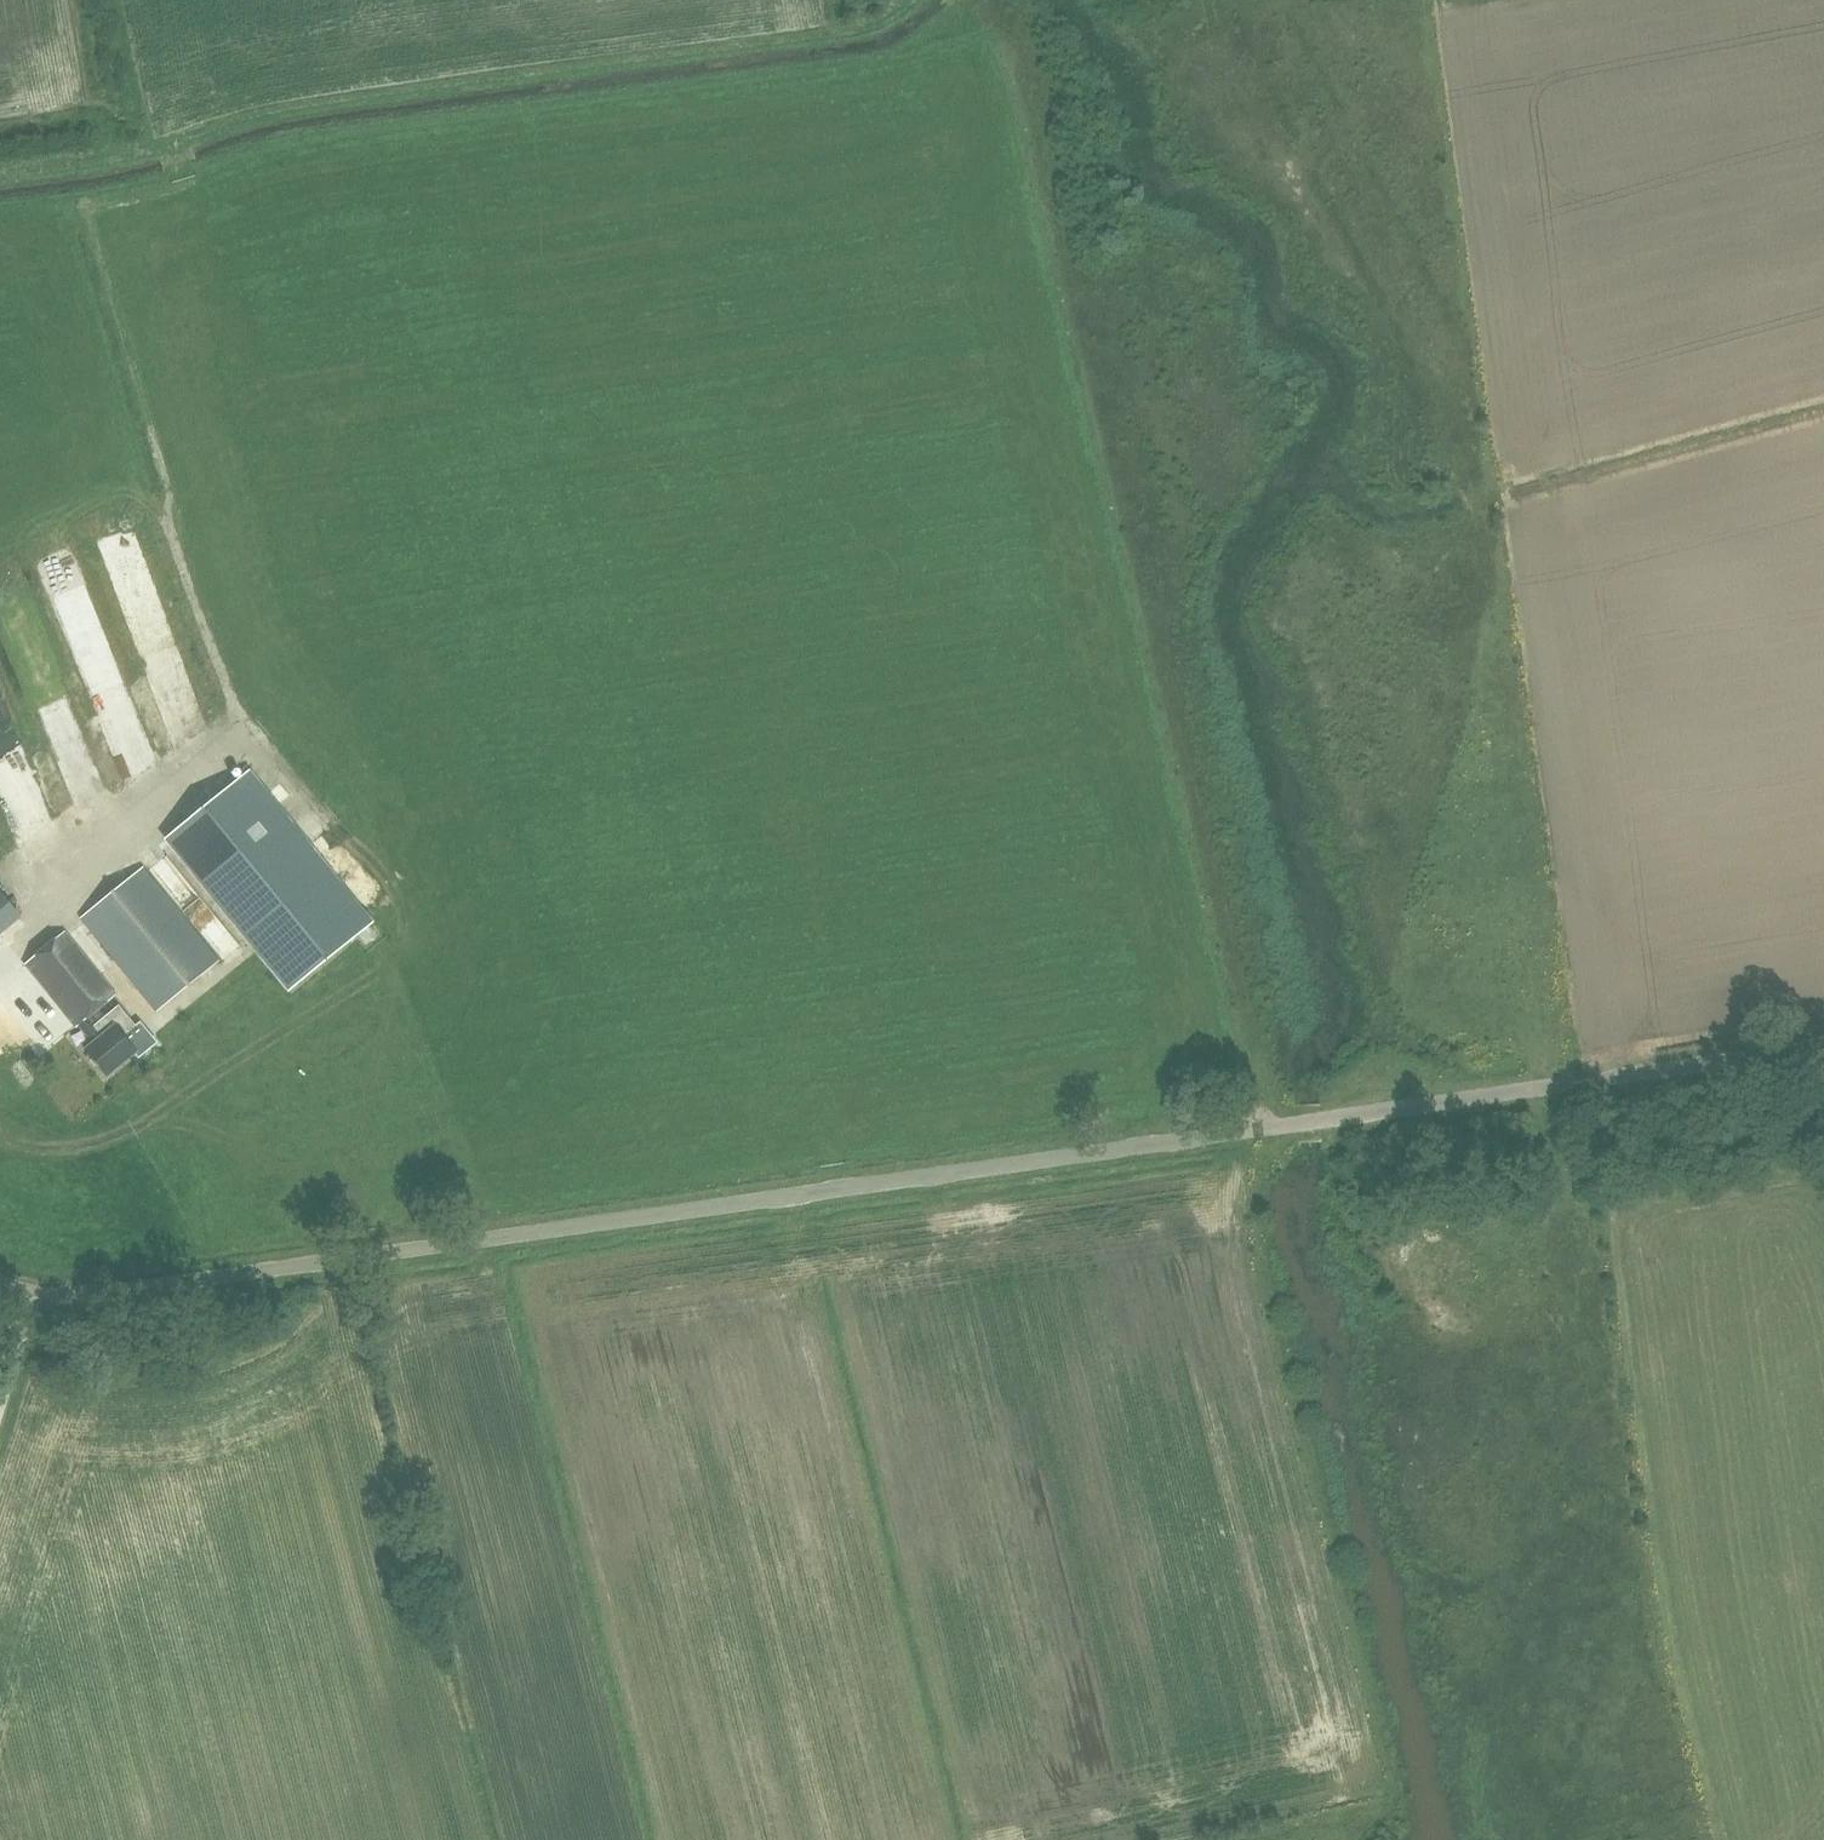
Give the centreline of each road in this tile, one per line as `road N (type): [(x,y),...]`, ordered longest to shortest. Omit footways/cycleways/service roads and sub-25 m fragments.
road 1 (unclassified): [(0,1285),(99,1294),(1823,1043)]

